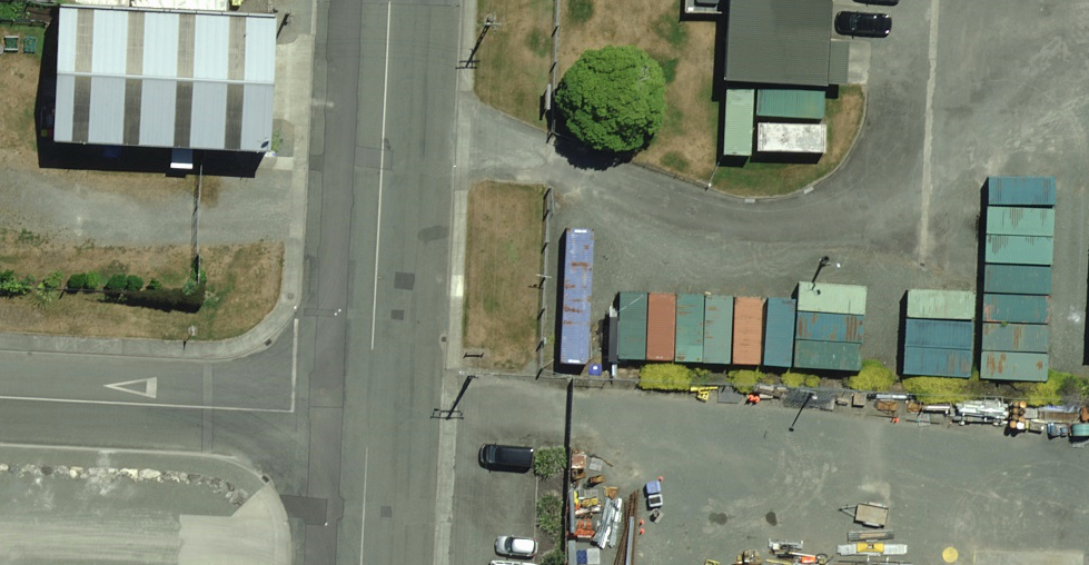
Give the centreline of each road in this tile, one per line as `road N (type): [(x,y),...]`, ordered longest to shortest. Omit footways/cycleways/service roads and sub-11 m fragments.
road 1 (residential): [(391,0),(369,415)]
road 2 (residential): [(0,398),(369,415)]
road 3 (residential): [(369,415),(362,564)]

